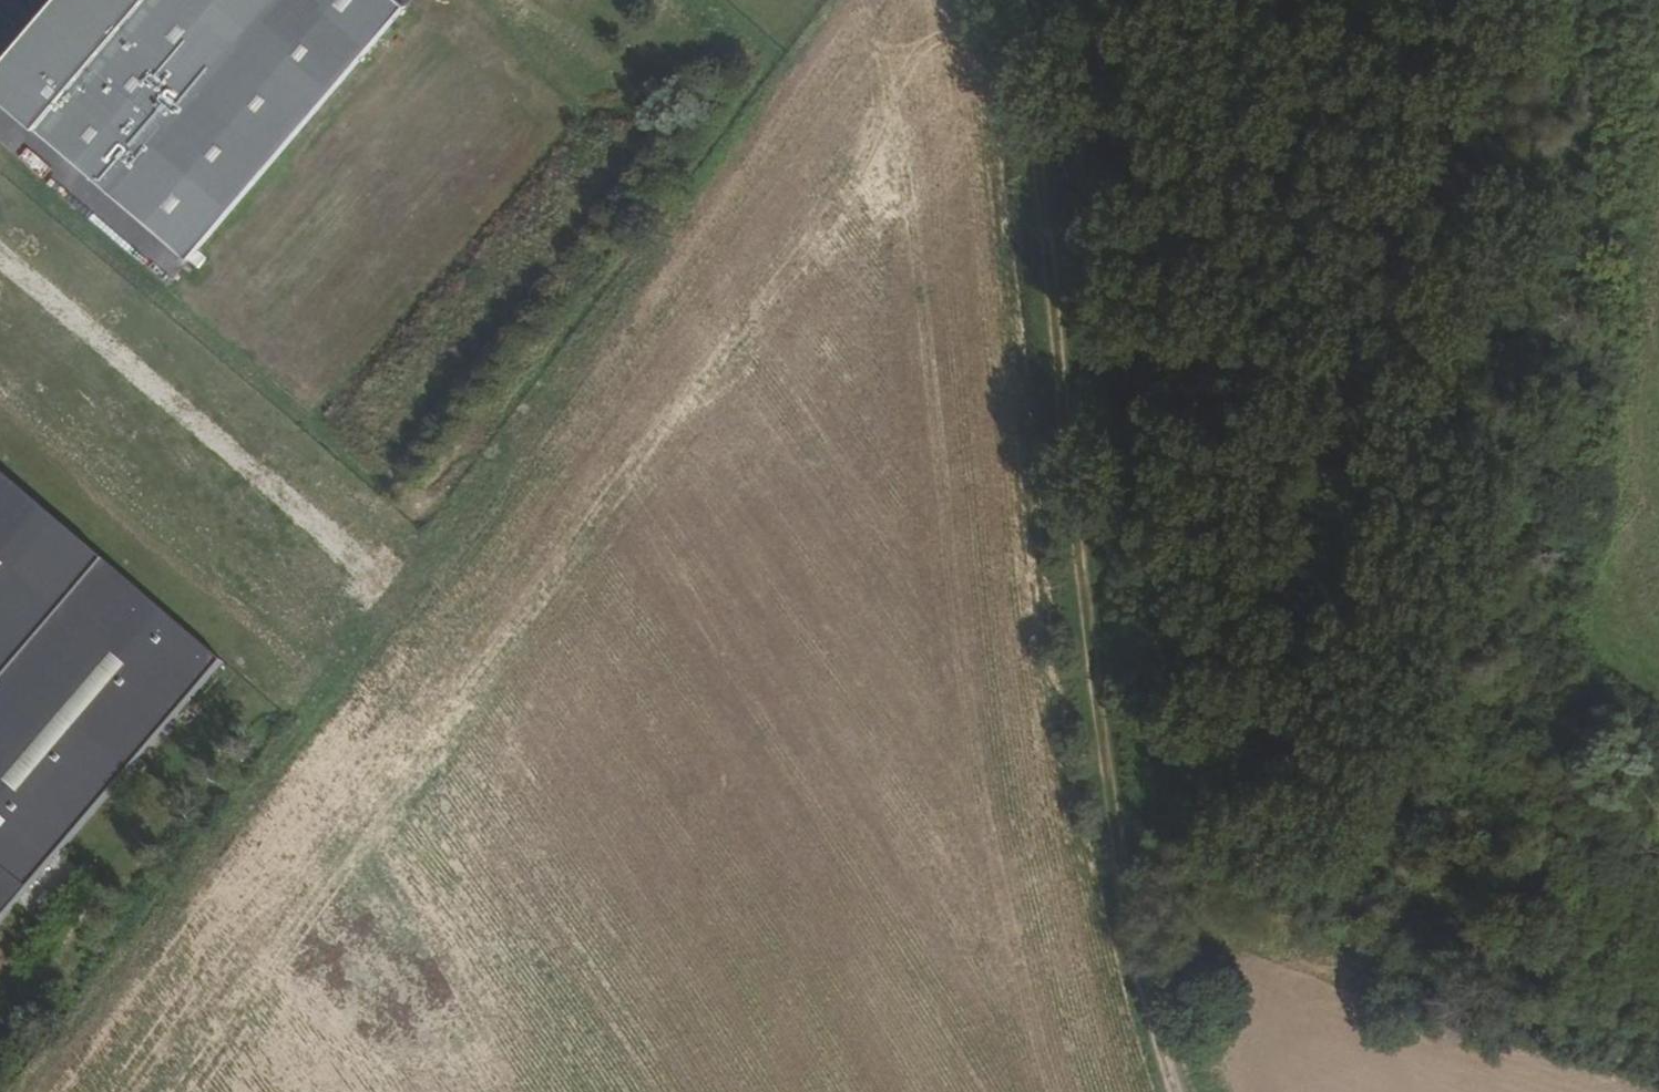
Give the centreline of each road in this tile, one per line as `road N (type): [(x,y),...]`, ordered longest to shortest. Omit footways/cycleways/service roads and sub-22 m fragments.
road 1 (track): [(1170,1091),(1117,868),(1020,0)]

